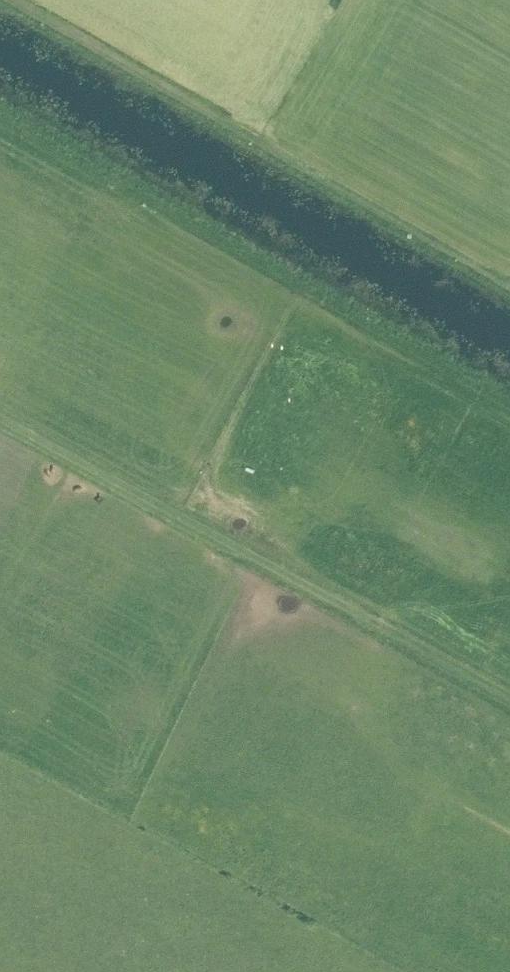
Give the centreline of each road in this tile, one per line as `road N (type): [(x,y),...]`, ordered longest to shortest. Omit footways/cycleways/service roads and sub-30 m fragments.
road 1 (track): [(0,414),(509,695)]
road 2 (track): [(6,0),(509,290)]

